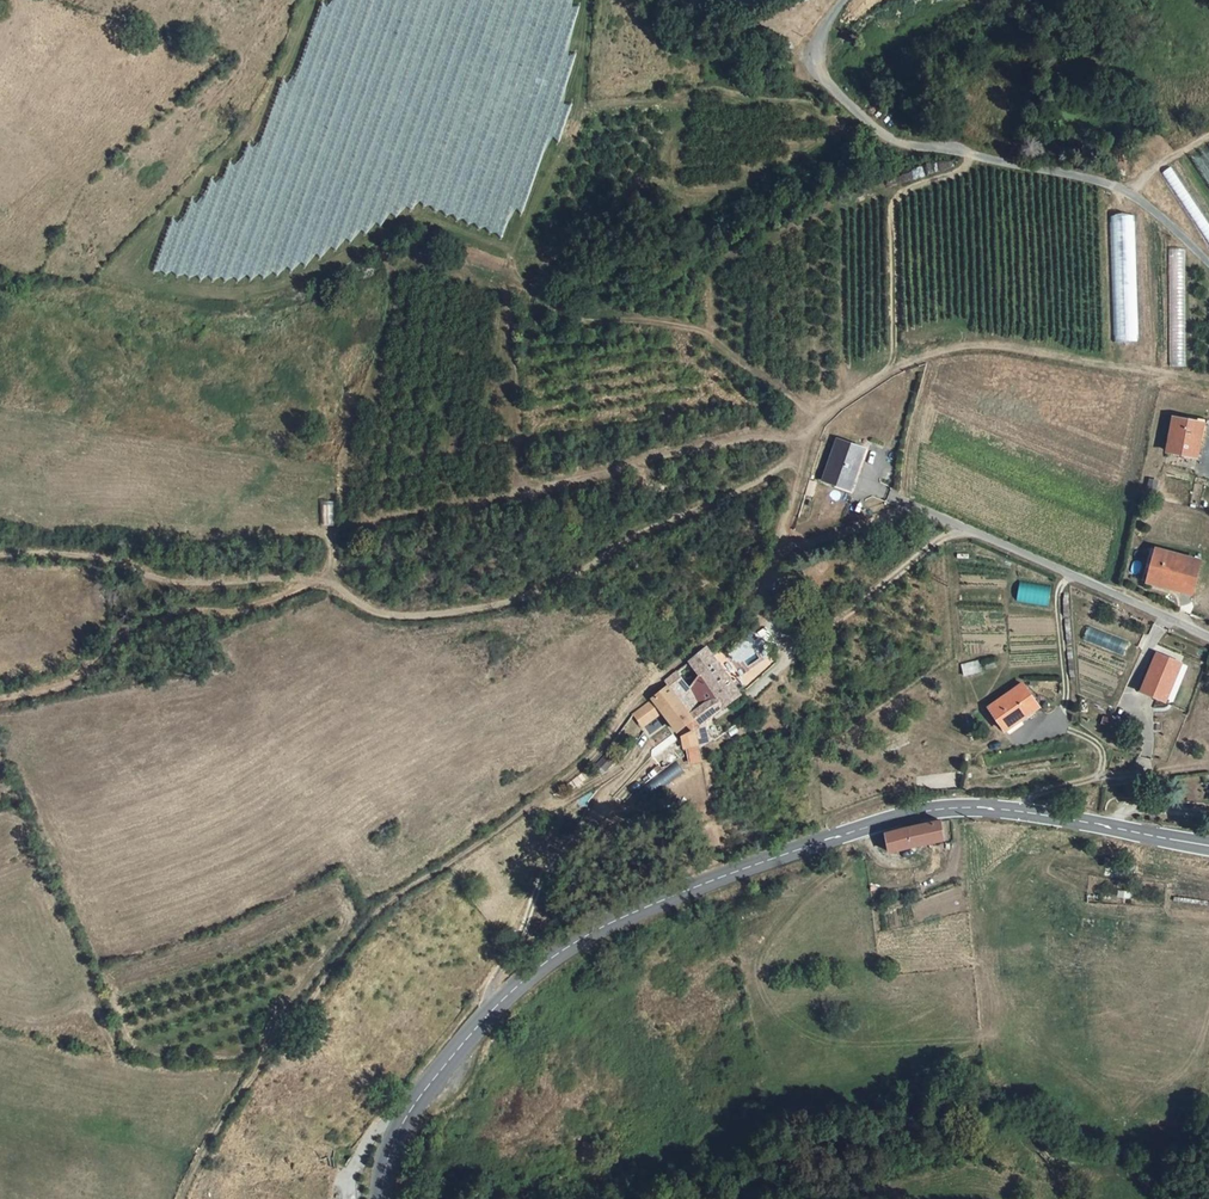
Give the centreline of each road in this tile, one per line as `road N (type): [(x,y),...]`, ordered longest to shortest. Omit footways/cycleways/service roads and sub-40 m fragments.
road 1 (secondary): [(1208,842),(986,808),(902,814),(767,858),(590,933),(447,1059),(388,1154),(382,1198)]
road 2 (track): [(796,461),(632,536),(560,581),(459,612),(377,612),(324,581),(178,582),(87,556),(0,555)]
road 3 (track): [(781,549),(737,614),(623,715),(588,760),(480,845),(377,910),(258,1072)]
road 4 (unclassified): [(1208,271),(1129,194),(881,134),(839,95),(817,55),(847,0)]
road 5 (track): [(803,441),(903,361),(959,342),(1012,342),(1208,374)]
road 6 (track): [(803,441),(678,455),(463,505)]
road 7 (unclassified): [(1208,637),(905,506)]
road 8 (track): [(351,922),(281,1013),(258,1072),(182,1198)]
road 9 (track): [(905,506),(781,549)]

